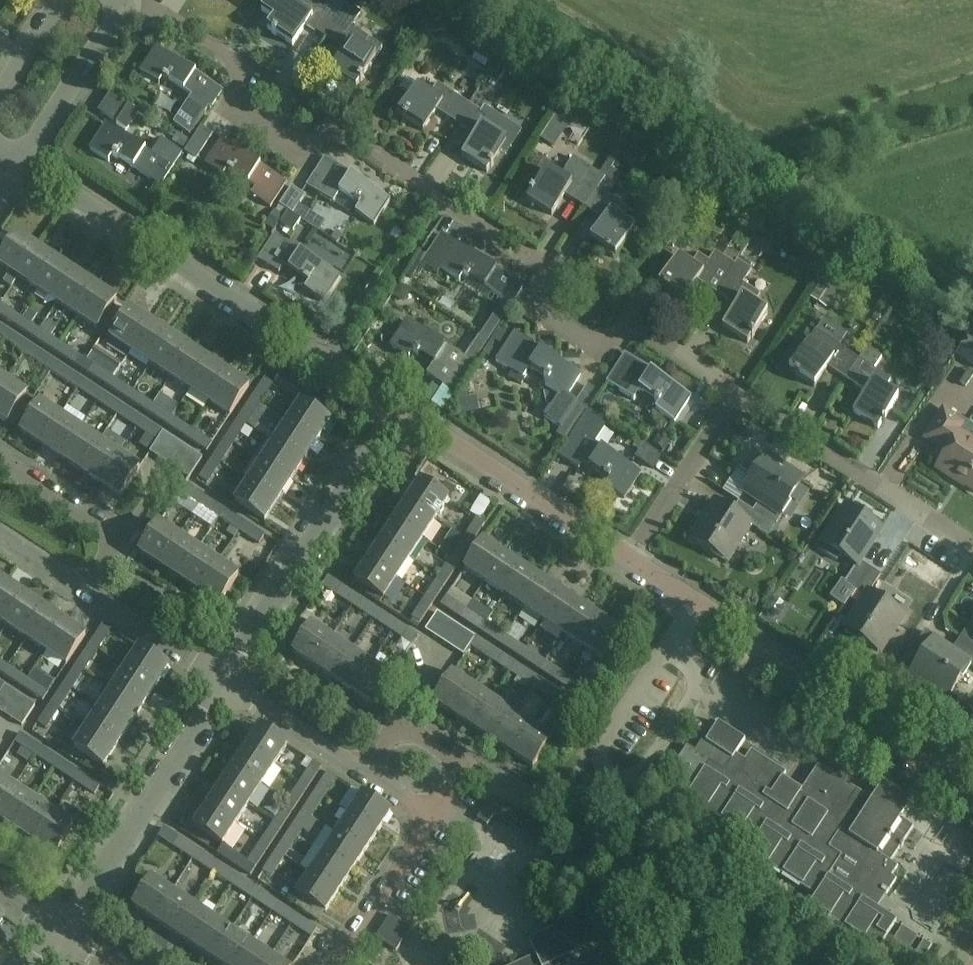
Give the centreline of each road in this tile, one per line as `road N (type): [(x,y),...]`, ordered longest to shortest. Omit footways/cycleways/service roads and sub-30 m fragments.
road 1 (residential): [(736,390),(632,323),(597,345),(541,310),(547,270),(326,128),(277,133),(242,106),(236,64),(131,0)]
road 2 (residential): [(396,394),(21,152)]
road 3 (residential): [(972,771),(629,555)]
road 4 (residential): [(226,667),(396,394)]
road 5 (residential): [(56,926),(226,667)]
road 6 (residential): [(629,555),(396,394)]
road 7 (residential): [(972,544),(736,390)]
road 8 (residential): [(629,555),(736,390)]
road 9 (residential): [(332,964),(436,804)]
road 10 (residential): [(21,152),(121,0)]
road 11 (residential): [(365,755),(389,719),(411,724),(458,759),(455,781),(436,804)]
road 12 (residential): [(89,579),(103,561),(102,530),(0,462)]
road 13 (residential): [(365,755),(226,667)]
road 14 (residential): [(226,667),(89,579)]

